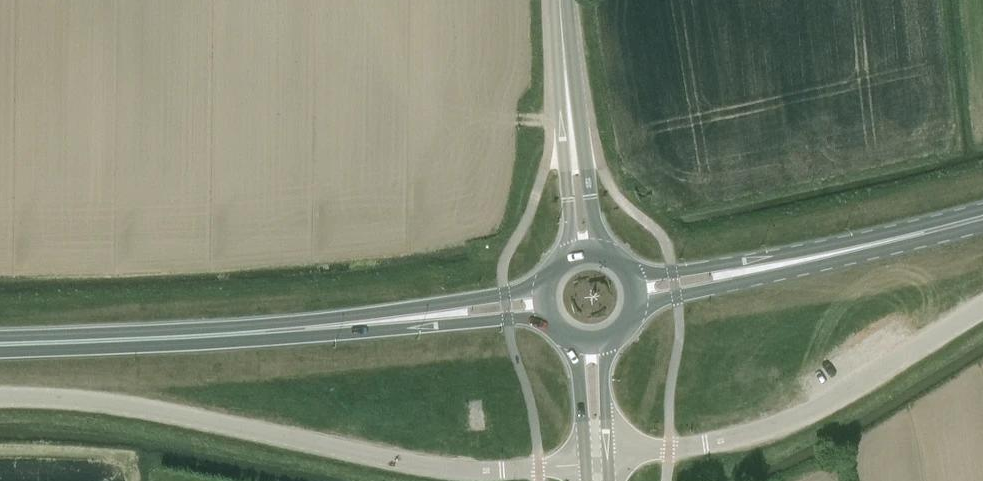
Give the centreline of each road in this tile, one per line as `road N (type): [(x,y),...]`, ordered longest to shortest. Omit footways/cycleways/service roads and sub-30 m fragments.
road 1 (unclassified): [(503,470),(423,463),(50,396),(0,397)]
road 2 (unclassified): [(609,457),(771,428),(854,389),(982,308)]
road 3 (trunk): [(347,325),(0,344)]
road 4 (primary): [(982,214),(784,261)]
road 5 (trunk): [(545,285),(386,311),(347,325)]
road 6 (trunk): [(347,325),(392,330),(547,316)]
road 7 (tertiary): [(570,98),(572,254)]
road 8 (tertiary): [(597,251),(570,98)]
road 9 (primary): [(637,304),(710,290),(784,261)]
road 10 (primary): [(784,261),(632,276)]

